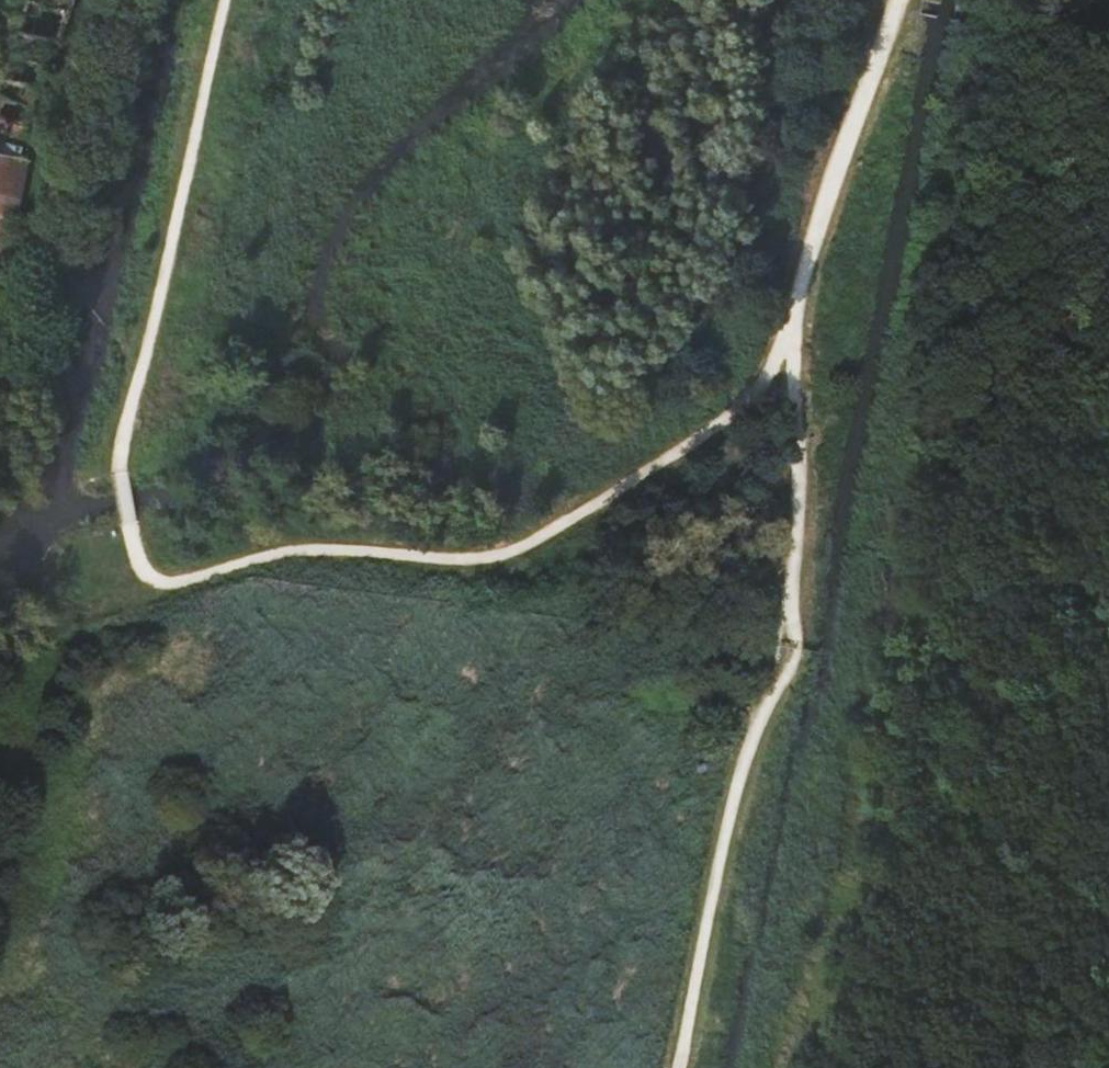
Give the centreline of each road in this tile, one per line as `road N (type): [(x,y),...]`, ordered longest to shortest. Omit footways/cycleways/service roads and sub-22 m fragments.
road 1 (track): [(791,329),(796,412),(786,651),(751,745),(677,1067)]

